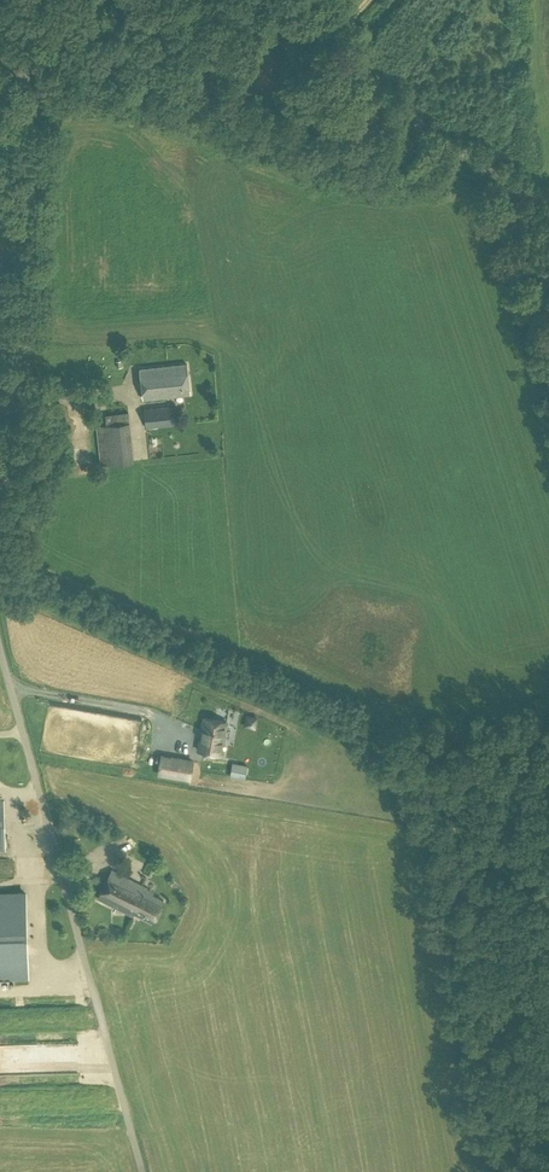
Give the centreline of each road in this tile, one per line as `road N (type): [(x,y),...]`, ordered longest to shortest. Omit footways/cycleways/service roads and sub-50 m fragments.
road 1 (unclassified): [(142,1171),(0,652)]
road 2 (unclassified): [(0,491),(22,385),(22,0)]
road 3 (unclassified): [(515,187),(194,0)]

